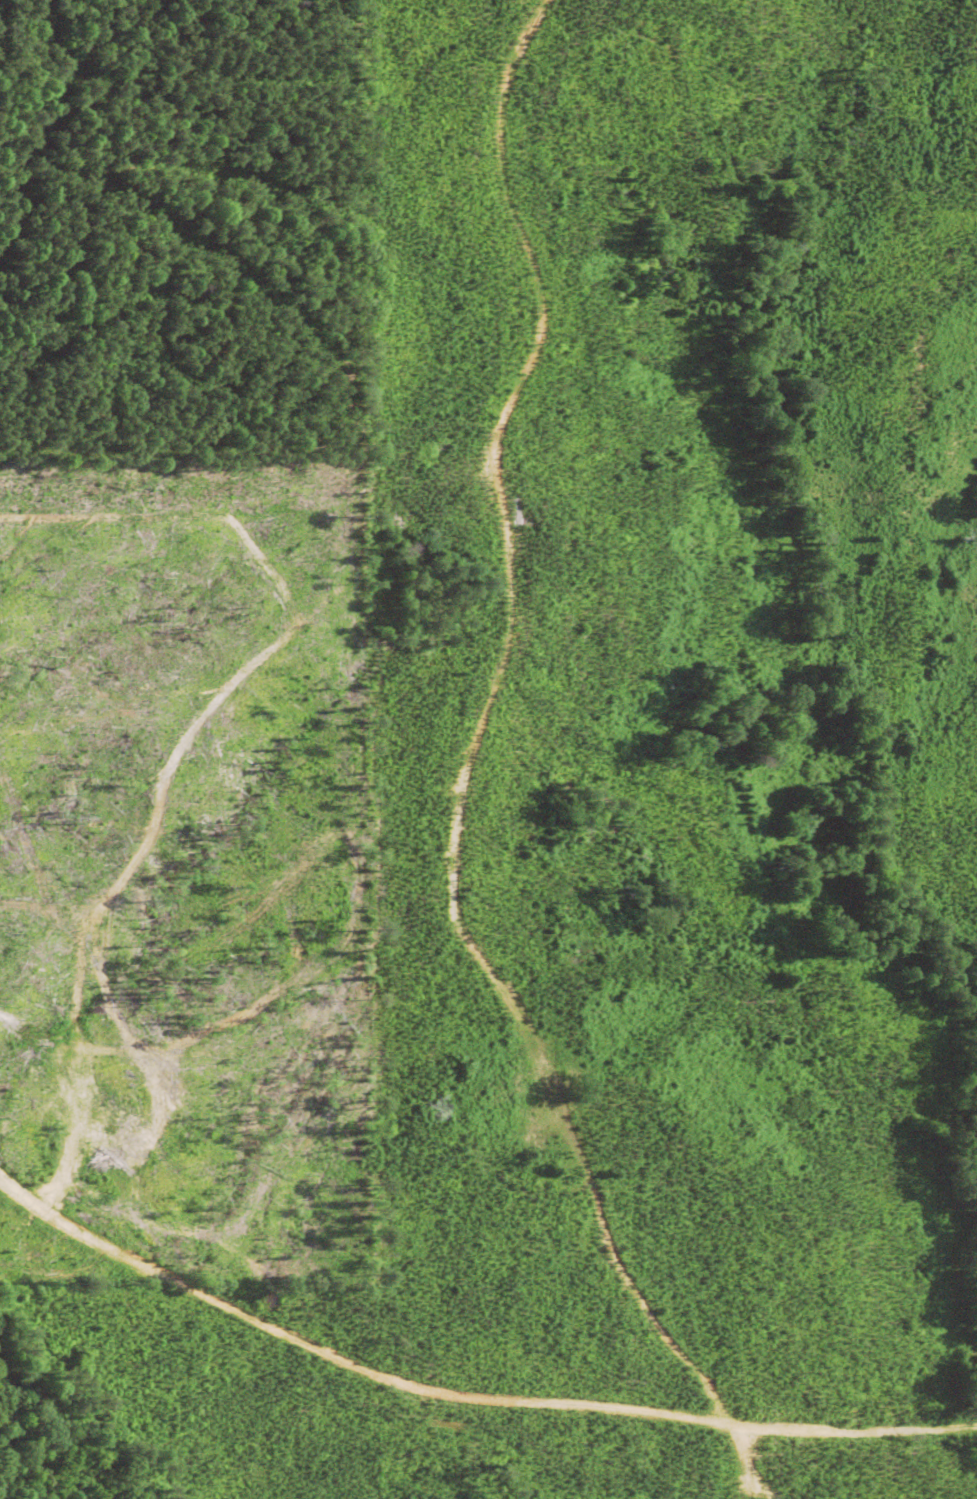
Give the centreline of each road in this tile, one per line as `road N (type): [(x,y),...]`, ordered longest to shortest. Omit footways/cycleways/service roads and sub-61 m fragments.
road 1 (residential): [(0,1204),(337,1380),(569,1447),(760,1465),(976,1454)]

